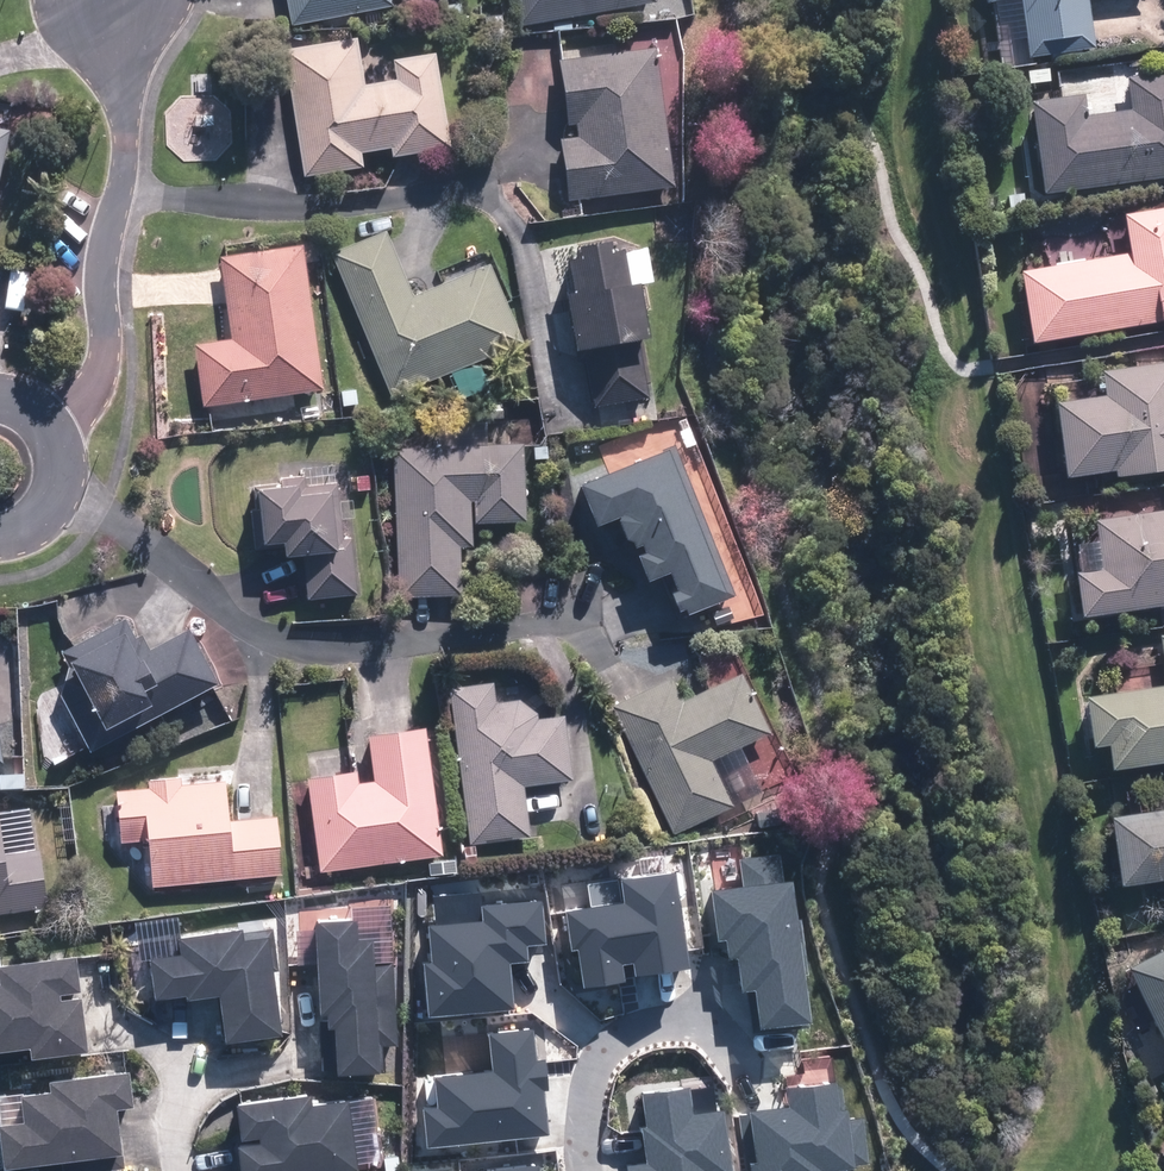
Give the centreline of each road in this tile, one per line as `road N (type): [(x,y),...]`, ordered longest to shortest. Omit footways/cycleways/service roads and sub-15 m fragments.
road 1 (residential): [(54,432),(90,395),(104,345),(103,239),(125,165),(119,0)]
road 2 (residential): [(54,432),(65,470),(52,511),(35,528),(0,540)]

